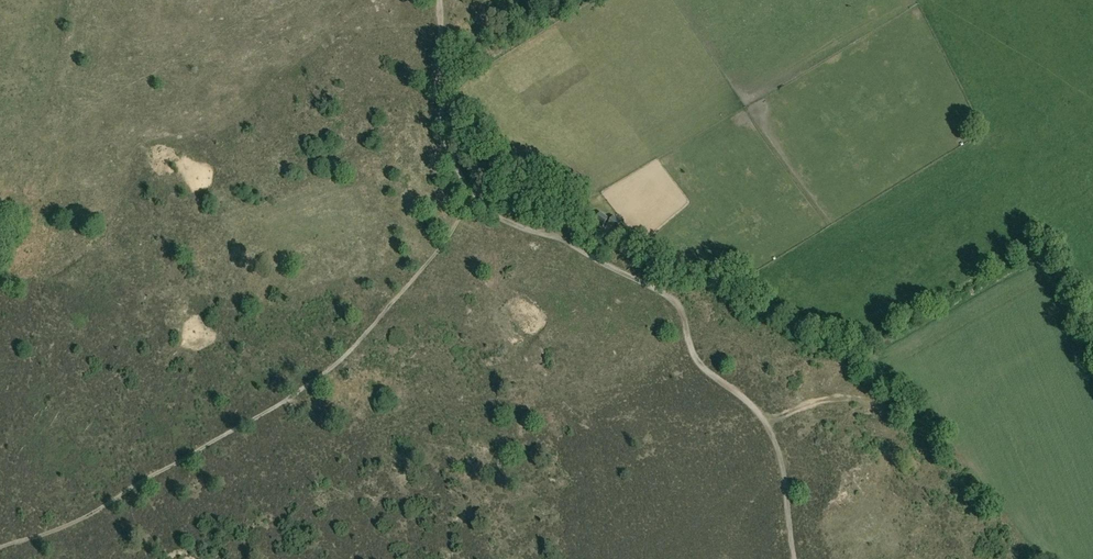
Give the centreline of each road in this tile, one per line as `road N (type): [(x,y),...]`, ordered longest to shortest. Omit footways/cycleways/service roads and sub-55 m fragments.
road 1 (track): [(0,550),(87,515),(346,360),(450,232),(471,195)]
road 2 (track): [(795,558),(786,476),(768,425),(699,364),(676,302),(567,241),(505,220),(471,195)]
road 3 (track): [(471,195),(443,127),(441,0)]
road 4 (track): [(767,424),(826,400),(879,402),(900,386)]

